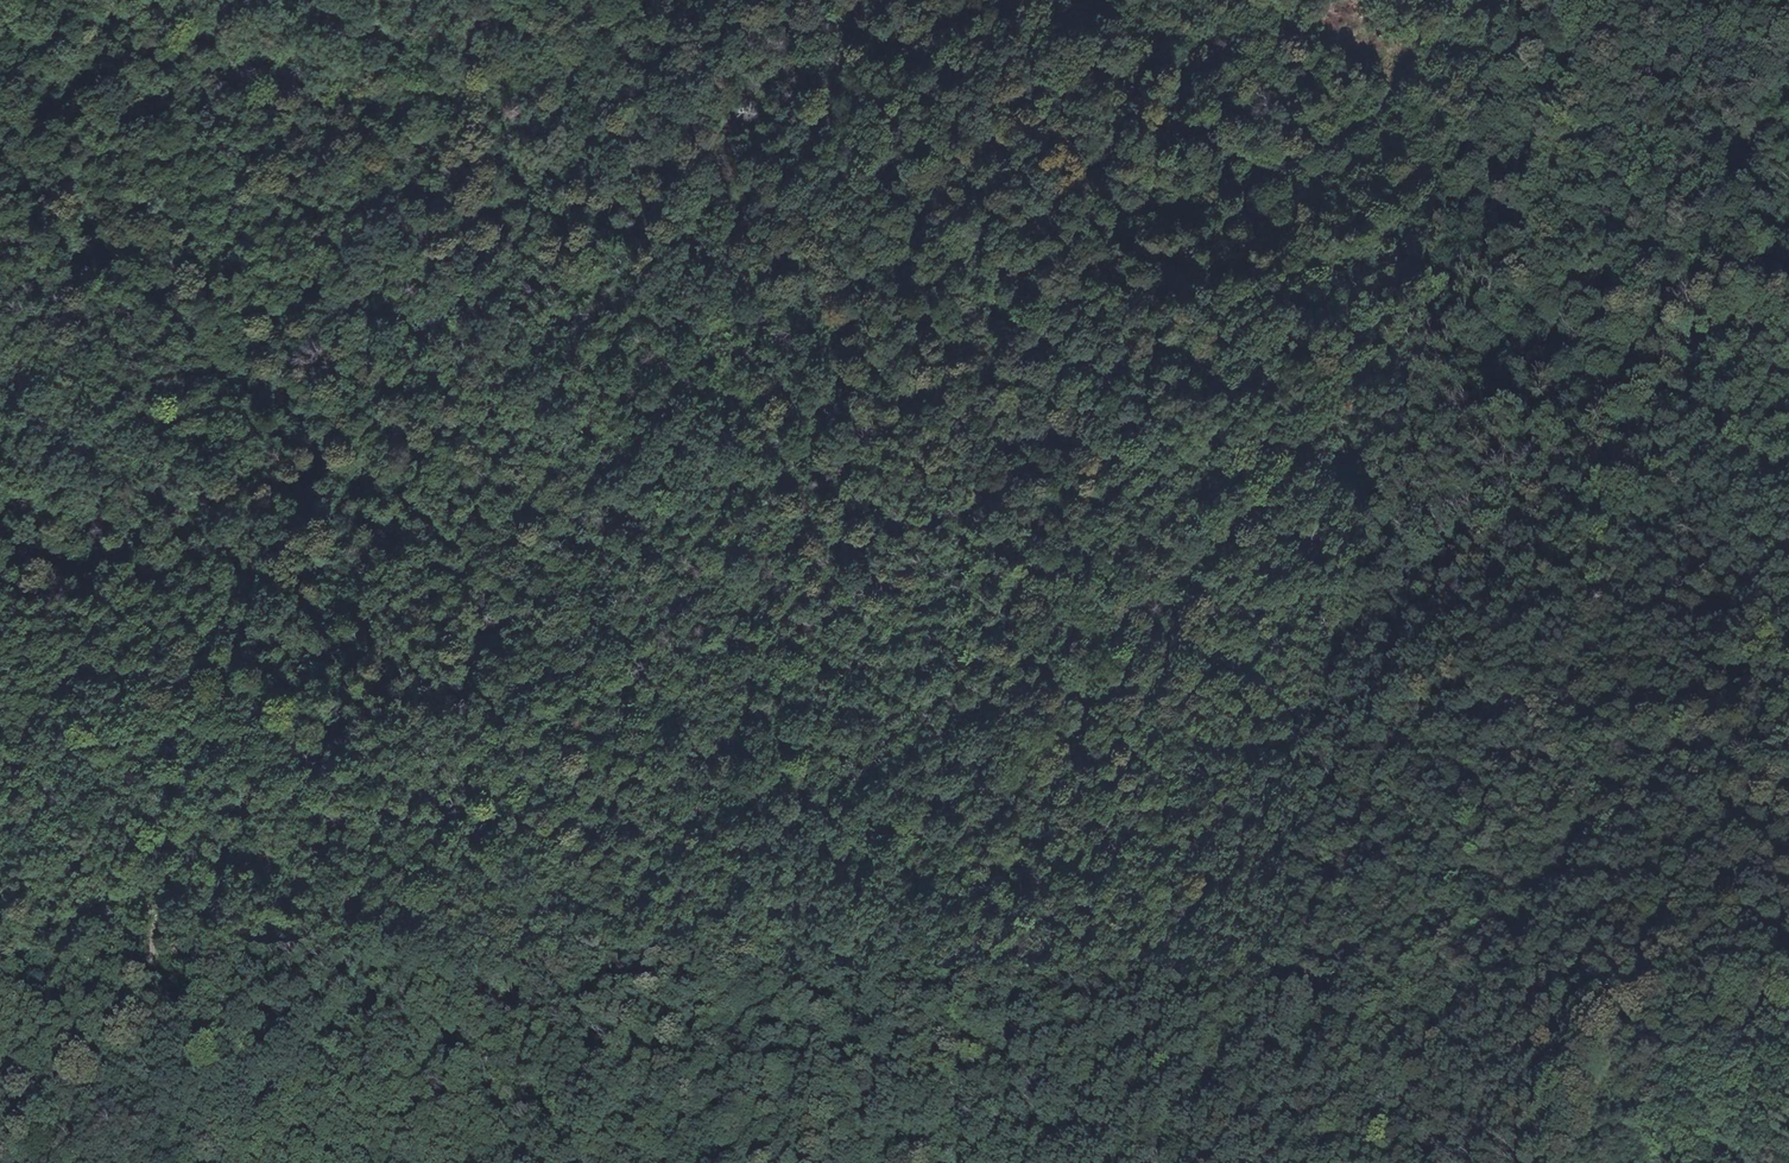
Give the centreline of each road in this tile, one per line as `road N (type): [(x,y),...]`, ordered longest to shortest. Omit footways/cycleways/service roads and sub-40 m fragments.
road 1 (track): [(967,1162),(969,1076),(1033,879),(1131,690),(1380,357),(1466,273),(1533,223),(1586,108),(1671,0)]
road 2 (track): [(0,882),(126,798),(143,806),(151,843),(156,1028),(183,1096),(227,1162)]

